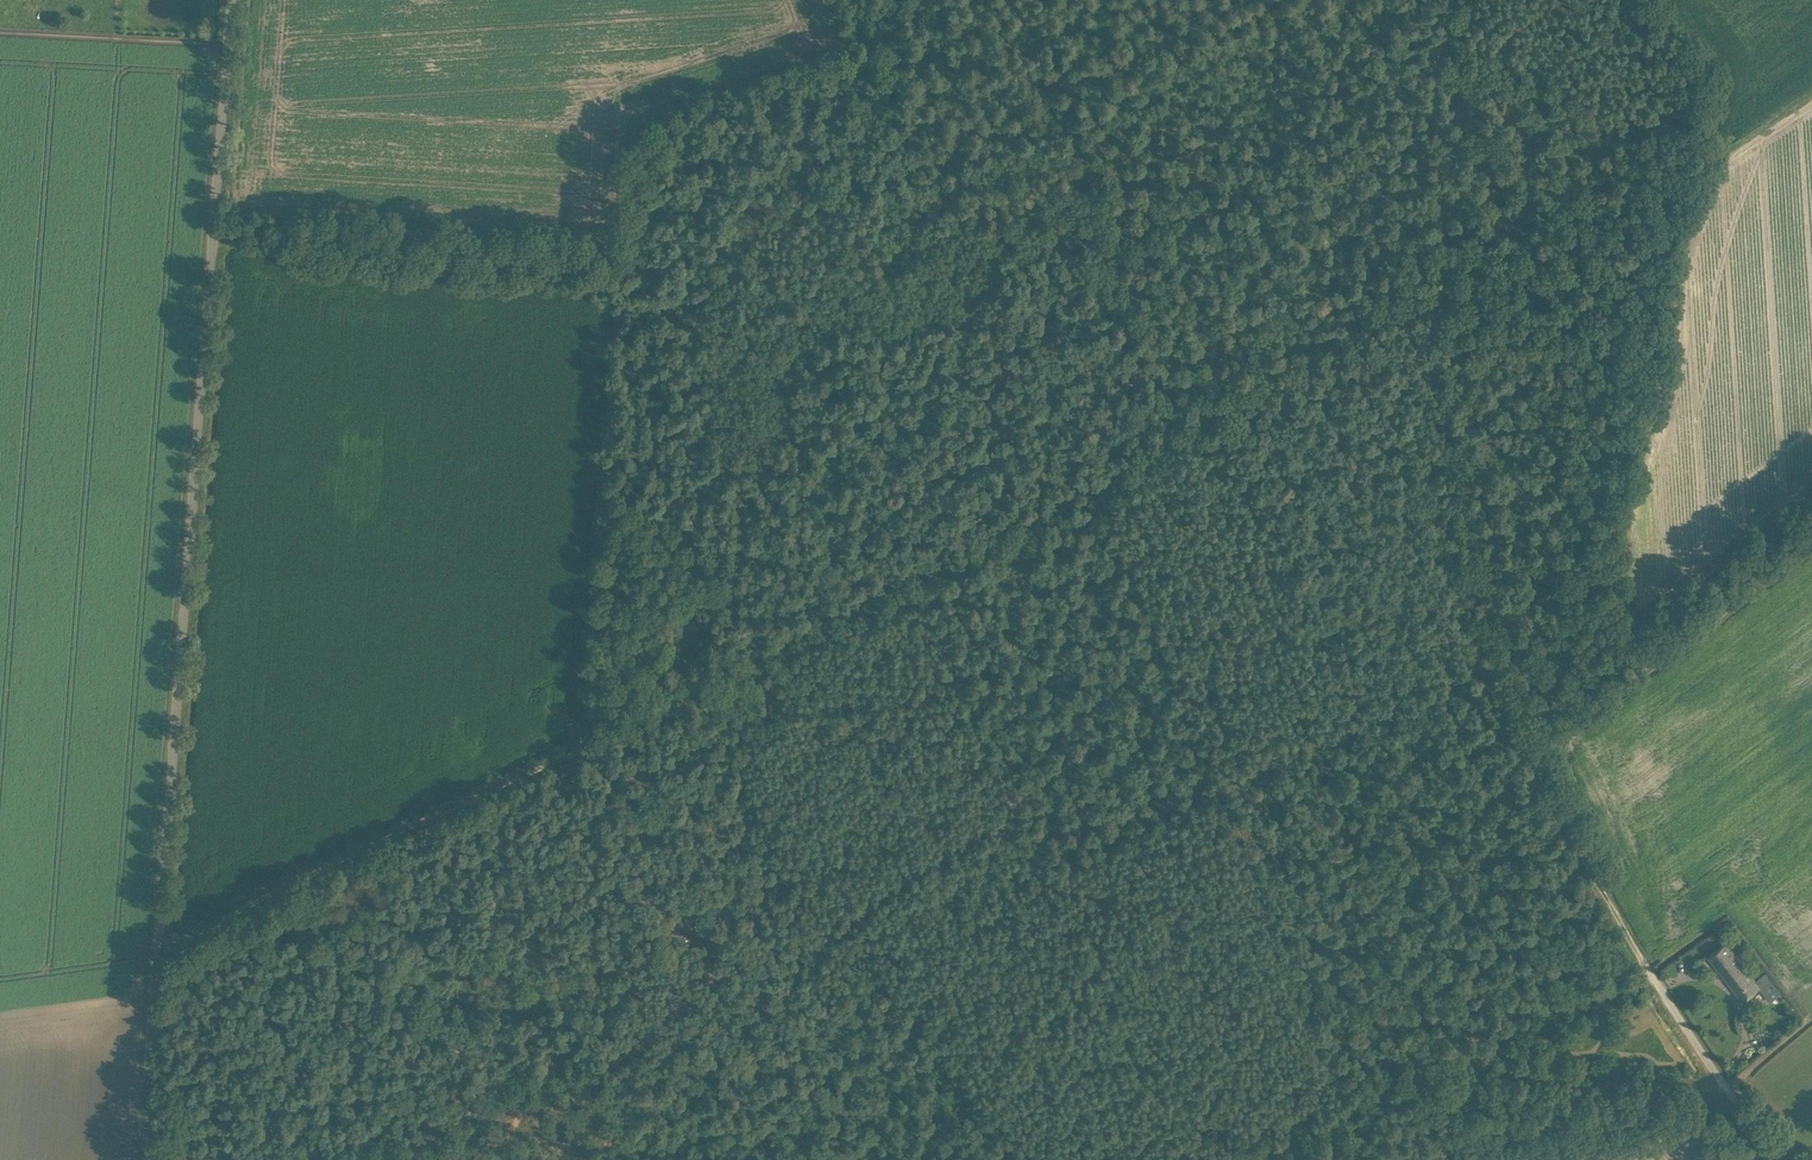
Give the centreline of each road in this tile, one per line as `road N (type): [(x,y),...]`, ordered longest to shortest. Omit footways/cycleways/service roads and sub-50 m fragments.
road 1 (track): [(1431,270),(1063,501),(693,700),(165,951)]
road 2 (unclassified): [(148,1159),(239,0)]
road 3 (track): [(1474,665),(1412,436),(1430,326),(1438,0)]
road 4 (track): [(1474,665),(1652,979),(1473,1055)]
road 5 (track): [(1726,1086),(1453,1063)]
road 6 (unclassified): [(1784,1159),(1652,979)]
road 7 (track): [(1338,1109),(1473,1055)]

